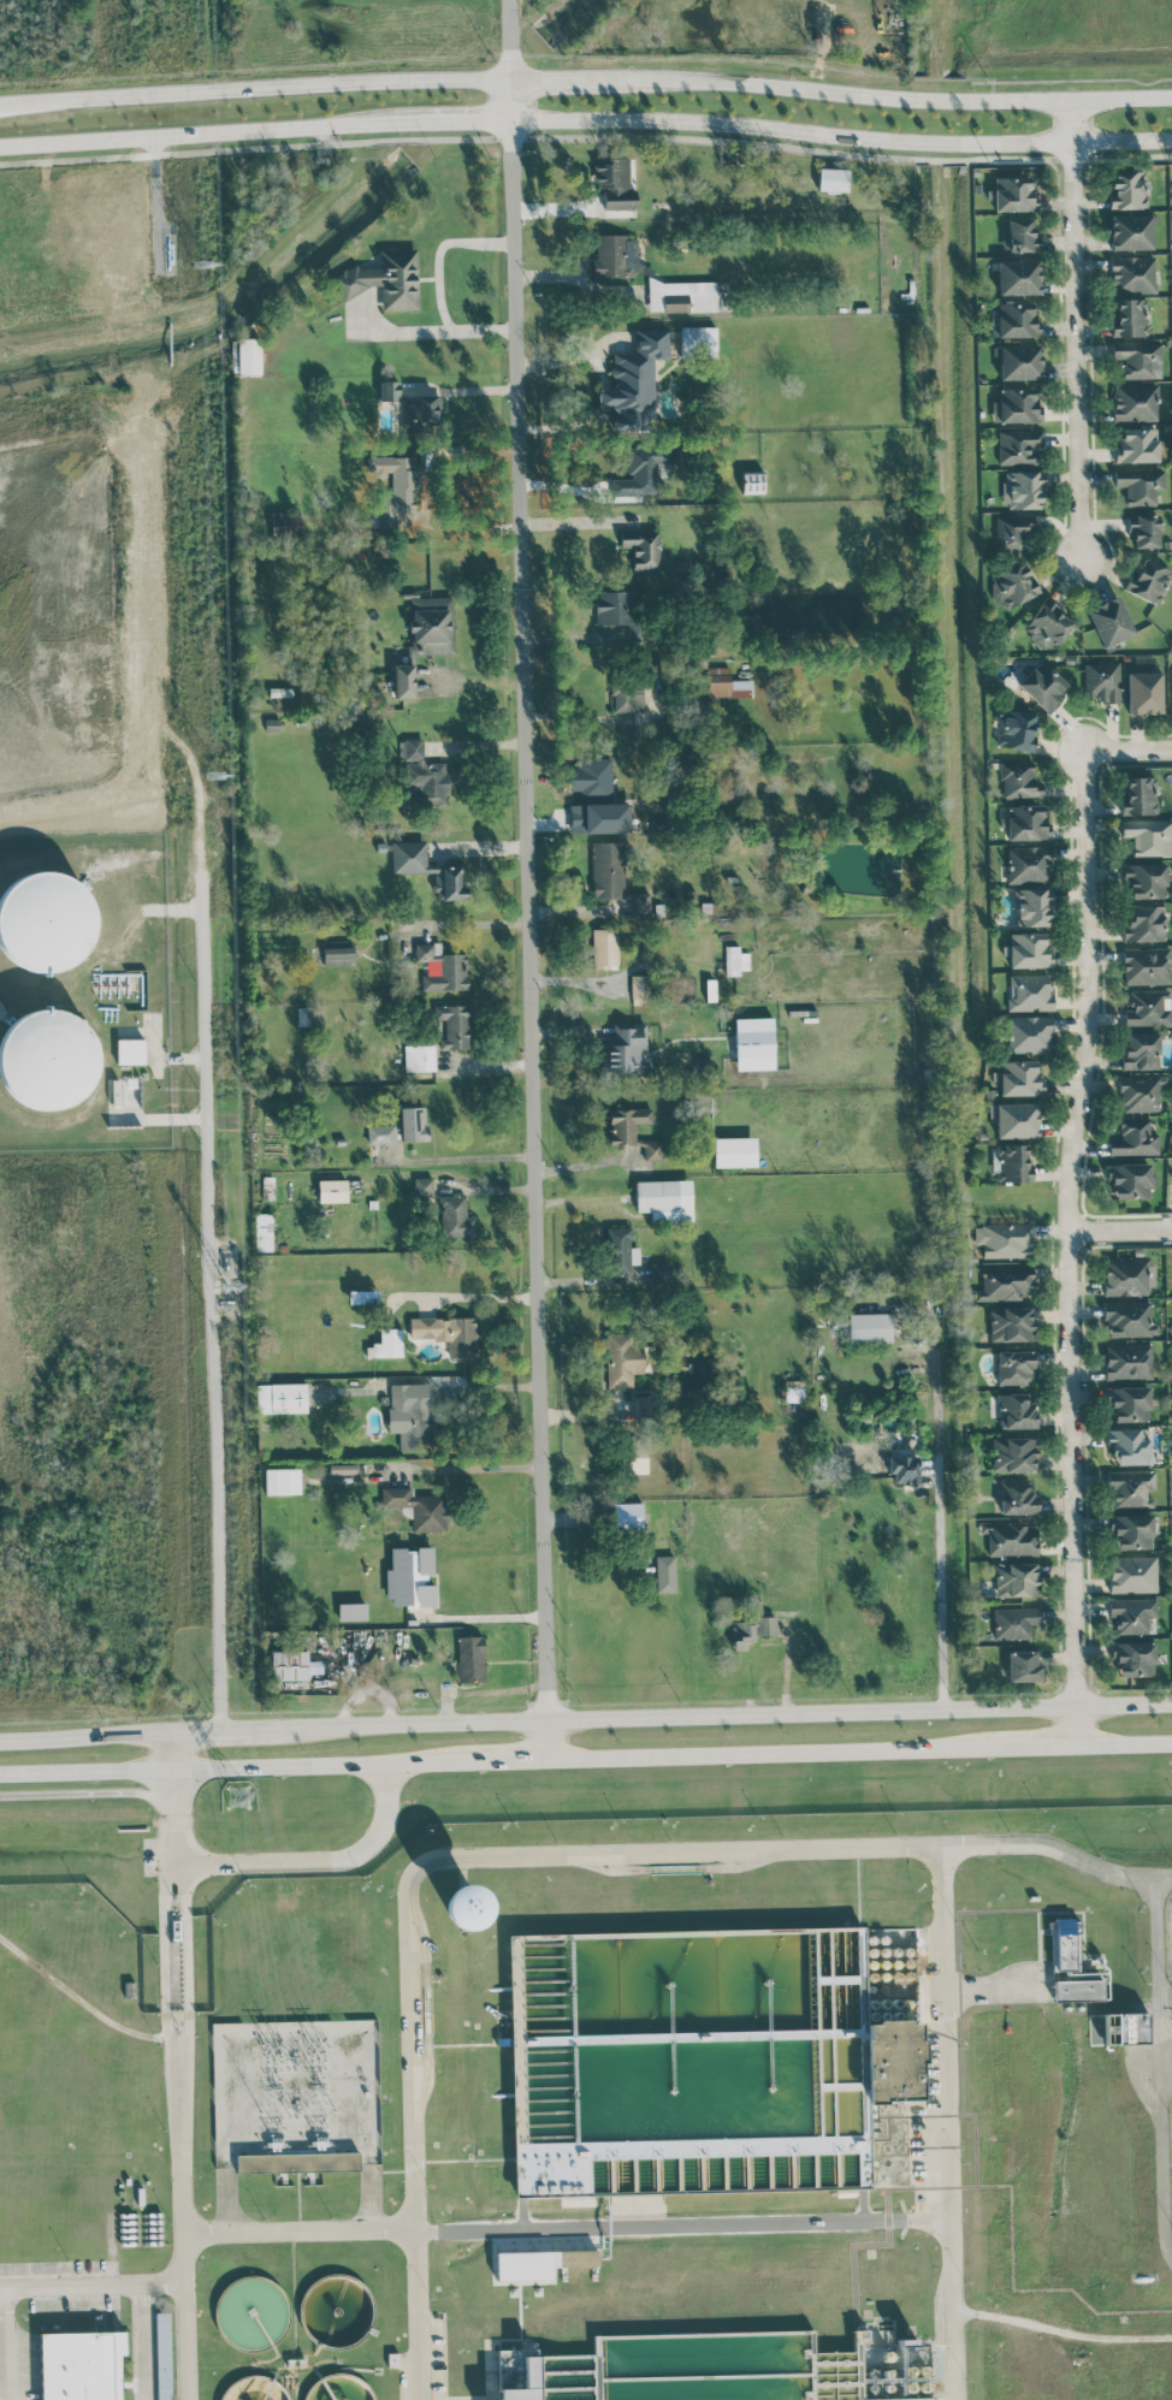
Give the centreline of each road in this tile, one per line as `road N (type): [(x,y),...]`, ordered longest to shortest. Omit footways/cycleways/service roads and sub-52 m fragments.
road 1 (residential): [(508,0),(550,1762)]
road 2 (residential): [(1079,1742),(1069,1137),(1088,1029),(1085,746)]
road 3 (secondary): [(1171,1717),(249,1740)]
road 4 (residential): [(202,876),(223,1741)]
road 5 (residential): [(191,2235),(425,2232),(470,2239),(964,2222)]
road 6 (secondary): [(510,122),(685,124),(921,144),(1171,141)]
road 7 (residential): [(190,2399),(176,1742)]
road 8 (secondary): [(1171,97),(922,100),(686,79),(603,81)]
road 9 (secondary): [(509,82),(0,100)]
road 10 (residential): [(1069,99),(1084,568)]
road 11 (secondary): [(0,1777),(468,1765)]
road 12 (secondary): [(550,1762),(989,1746)]
road 13 (secondary): [(0,145),(418,124)]
road 14 (residential): [(187,2282),(0,2291)]
road 15 (secondary): [(0,1795),(148,1792),(177,1813)]
road 16 (secondary): [(176,1742),(0,1746)]

